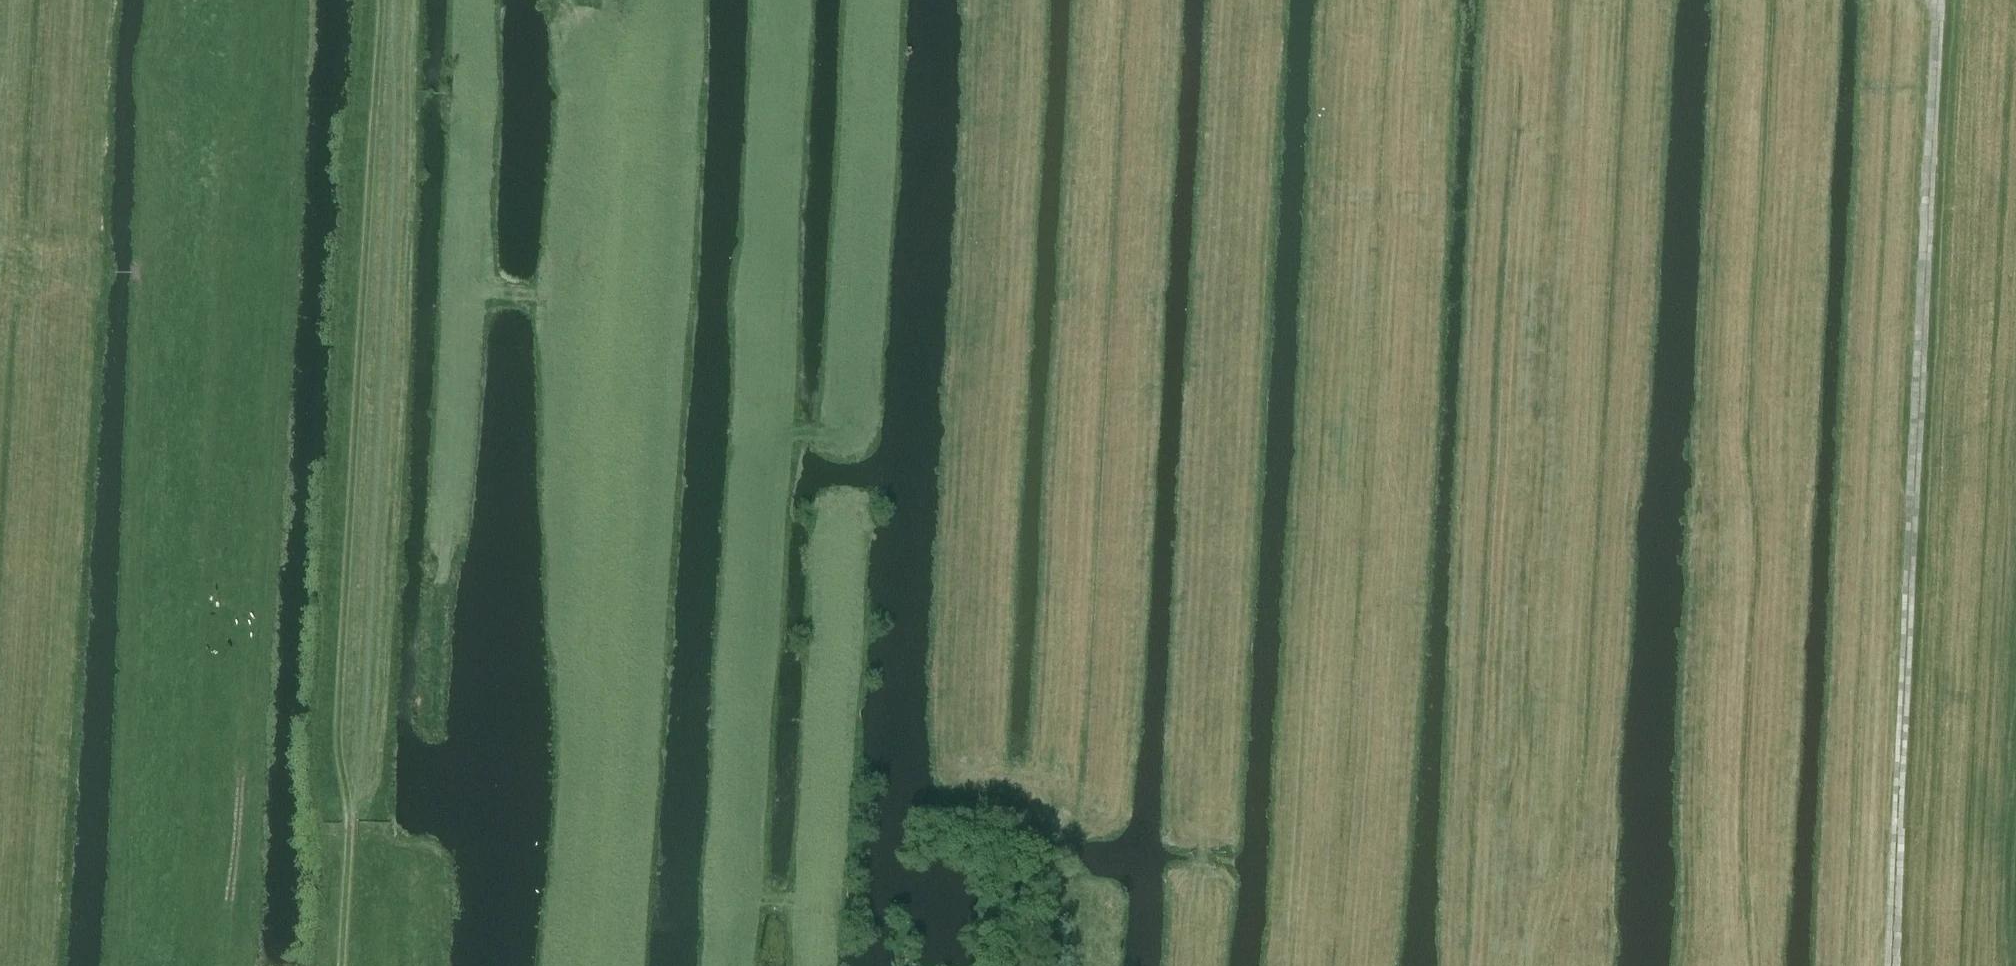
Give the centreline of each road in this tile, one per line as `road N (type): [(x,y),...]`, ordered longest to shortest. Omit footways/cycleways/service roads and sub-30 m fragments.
road 1 (track): [(1891,965),(1942,0)]

